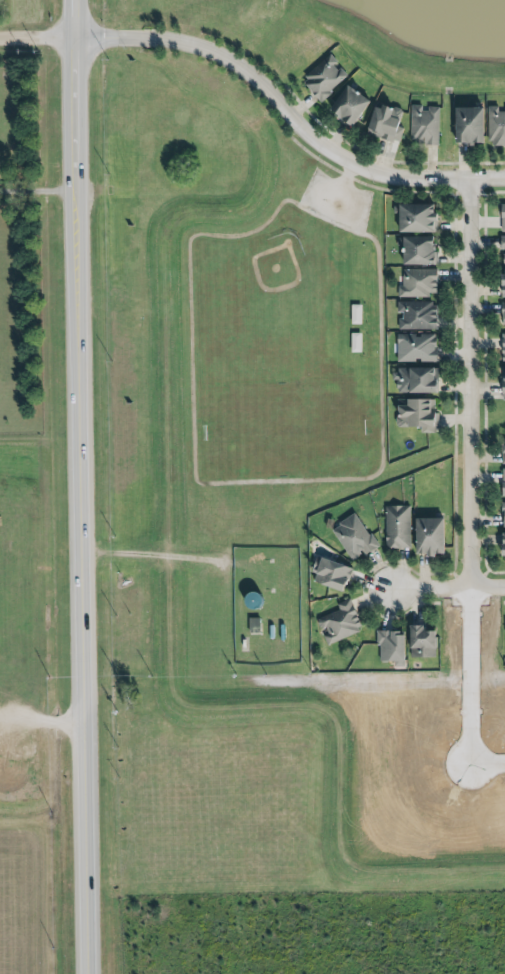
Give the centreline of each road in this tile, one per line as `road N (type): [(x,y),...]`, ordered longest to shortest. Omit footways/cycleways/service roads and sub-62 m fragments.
road 1 (primary): [(94,973),(80,0)]
road 2 (residential): [(81,36),(177,40),(227,56),(318,142),(376,174),(504,181)]
road 3 (residential): [(468,586),(464,181)]
road 4 (residential): [(468,586),(468,749),(483,765),(504,765)]
road 5 (residential): [(384,587),(504,586)]

